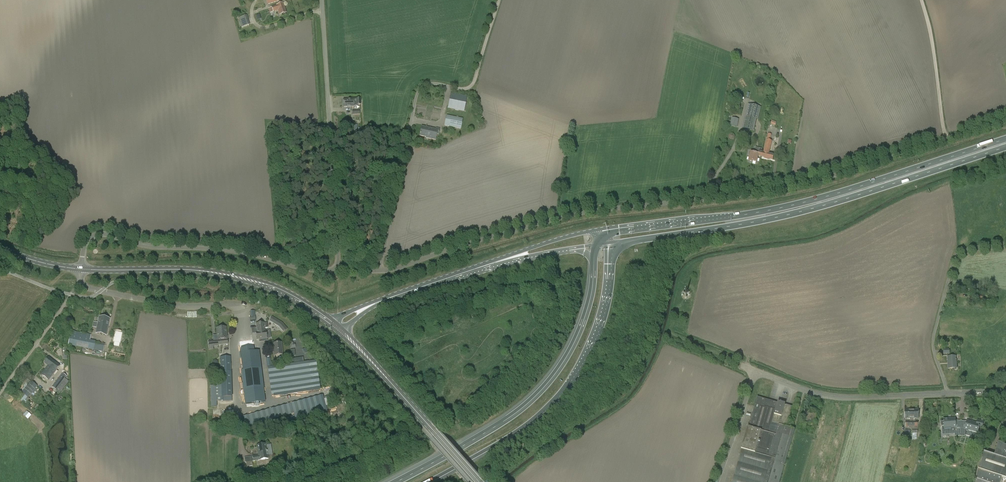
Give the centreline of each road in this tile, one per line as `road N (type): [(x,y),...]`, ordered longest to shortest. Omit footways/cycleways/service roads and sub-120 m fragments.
road 1 (unclassified): [(945,142),(797,188),(561,217),(380,271)]
road 2 (primary): [(1005,139),(794,205),(602,230)]
road 3 (primary): [(609,244),(800,212),(1005,147)]
road 4 (unclassified): [(341,272),(104,234),(86,243),(81,269)]
road 5 (unclassified): [(341,272),(322,0)]
road 6 (motorway): [(588,310),(561,366),(530,402),(396,481)]
road 7 (secondary): [(332,324),(280,291),(231,276),(81,269)]
road 8 (motorway): [(427,481),(512,434),(557,397),(587,353),(604,309)]
road 9 (unclassified): [(380,271),(417,94),(428,84),(465,89),(474,81)]
road 10 (tertiary): [(481,481),(342,332)]
road 11 (unclassified): [(756,372),(853,399),(948,394)]
road 12 (residential): [(948,394),(933,335),(953,260),(963,250),(1005,243)]
road 13 (unclassified): [(79,285),(241,312)]
road 14 (unclassified): [(945,142),(920,0)]
road 15 (unclassified): [(0,391),(79,285)]

